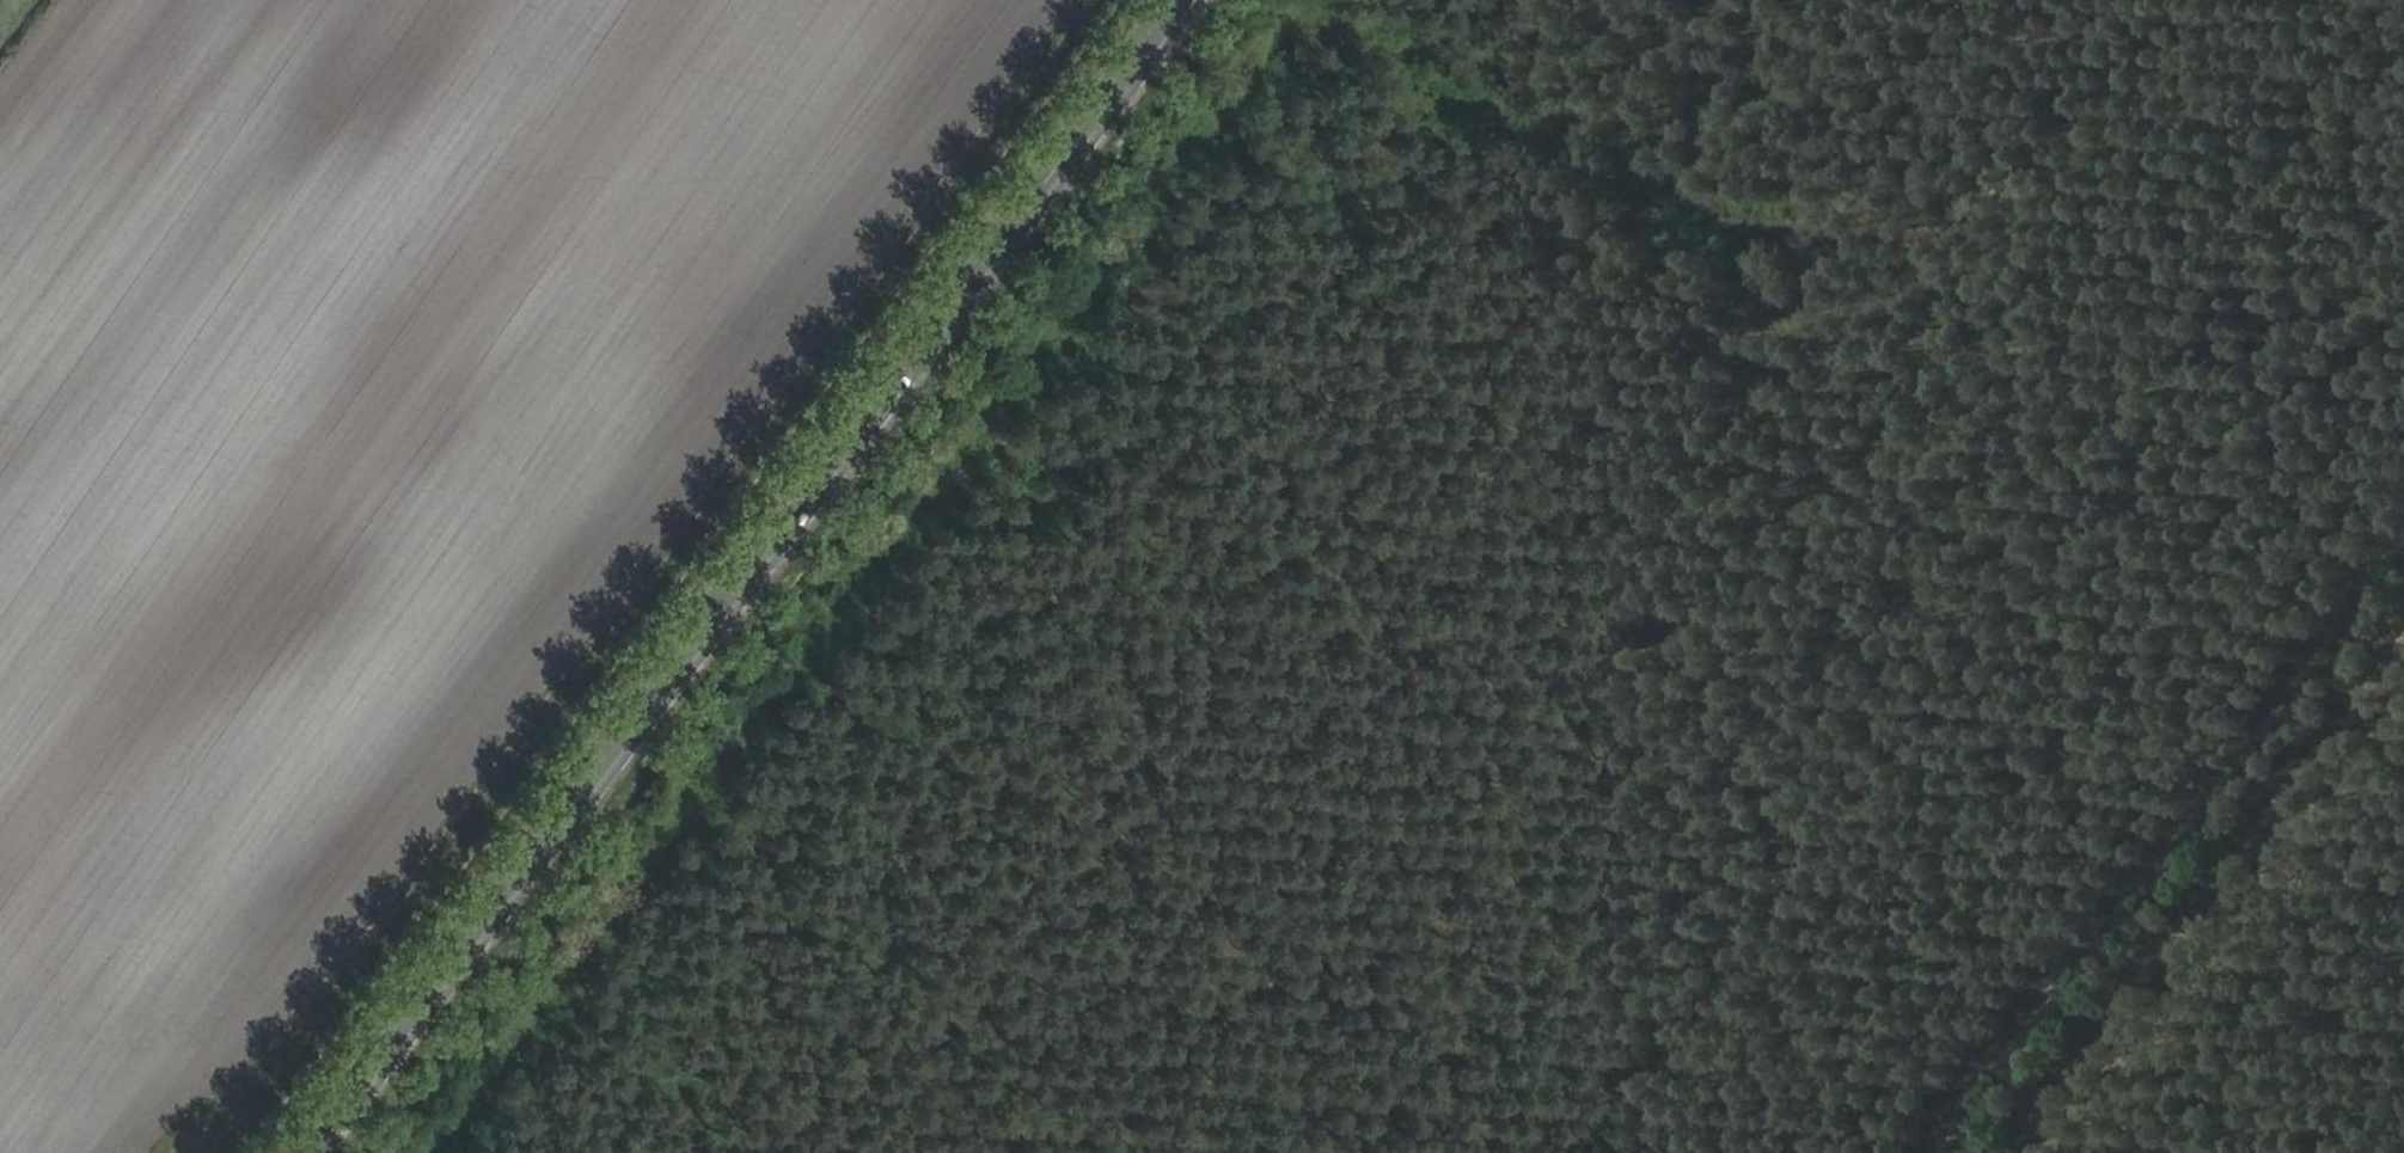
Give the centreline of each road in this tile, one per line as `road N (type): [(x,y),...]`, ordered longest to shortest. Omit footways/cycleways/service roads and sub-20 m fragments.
road 1 (primary): [(1190,0),(310,1152)]
road 2 (track): [(1987,1152),(2403,621)]

